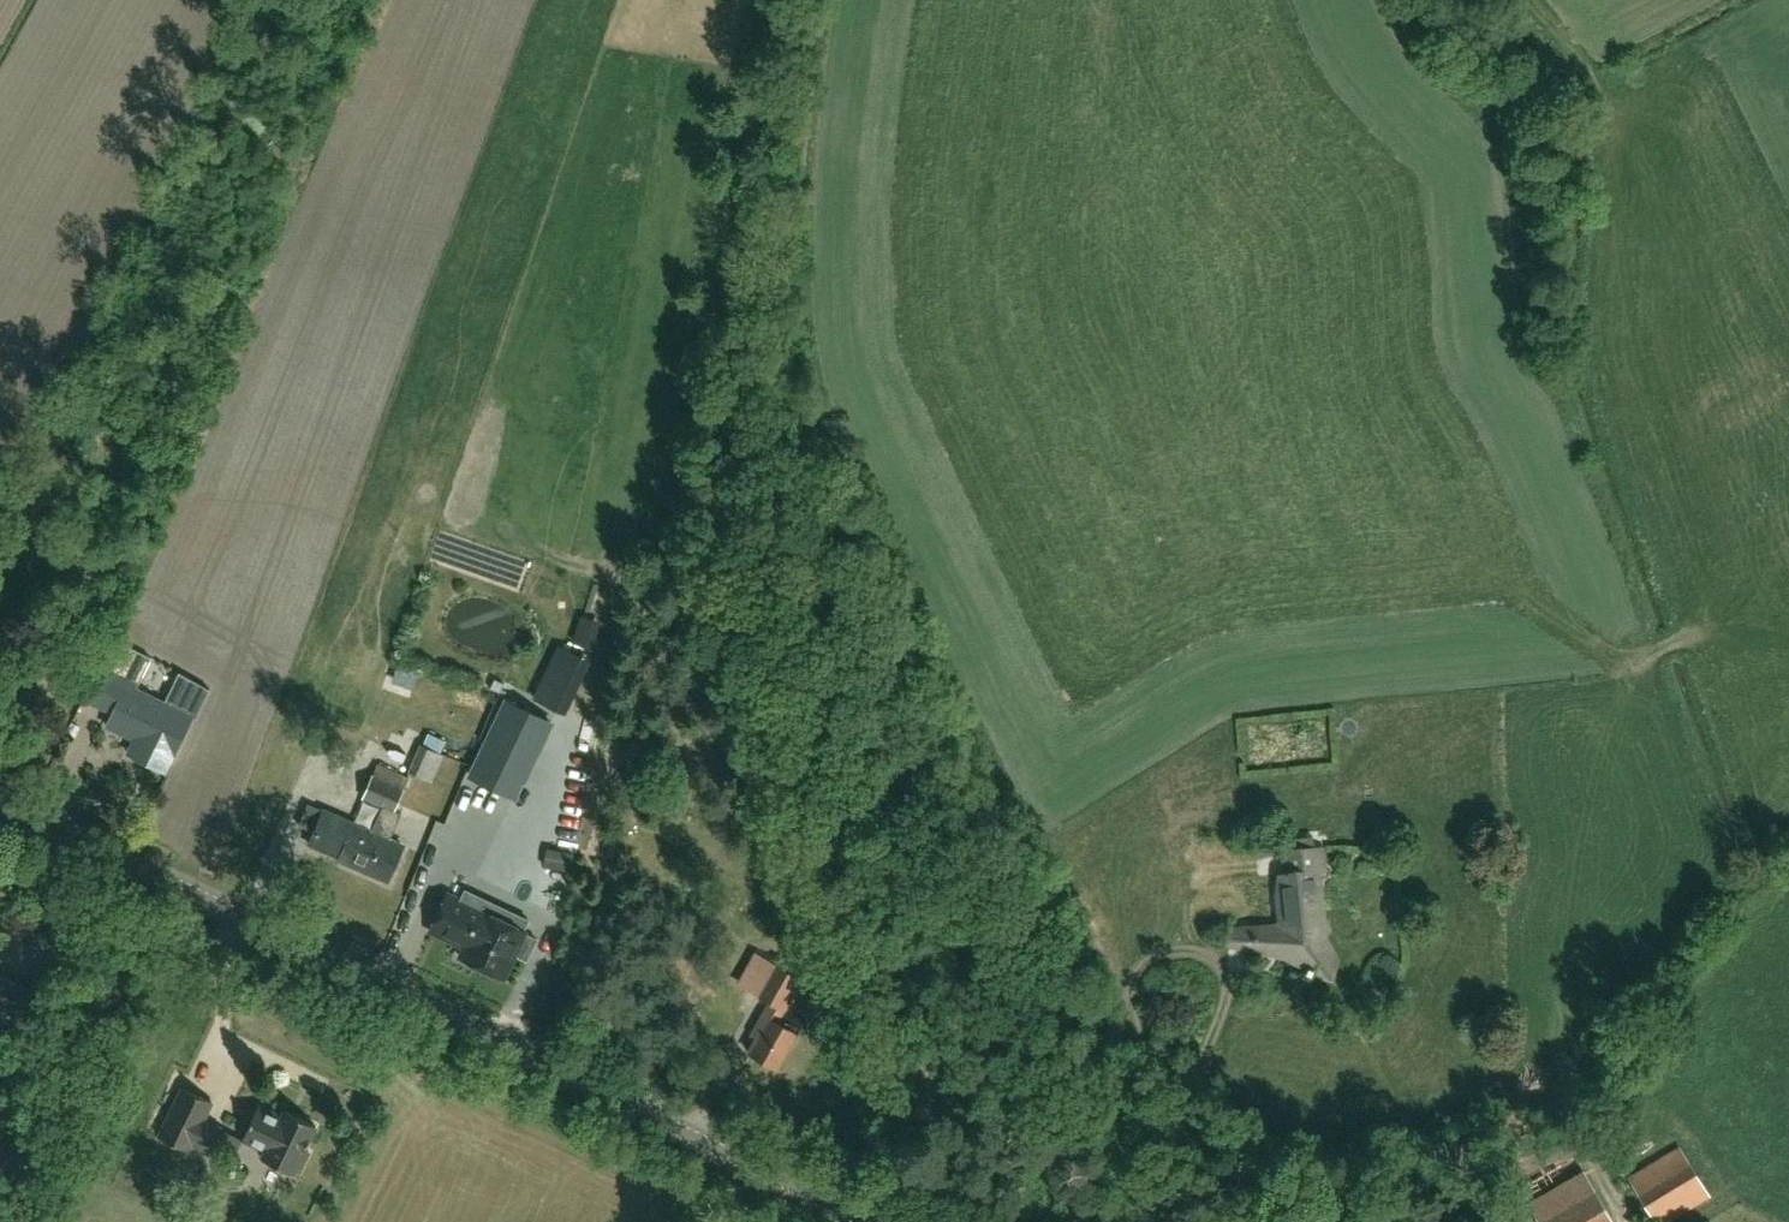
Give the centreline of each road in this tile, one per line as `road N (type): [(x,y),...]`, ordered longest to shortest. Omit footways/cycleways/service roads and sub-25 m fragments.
road 1 (tertiary): [(867,1221),(0,800)]

